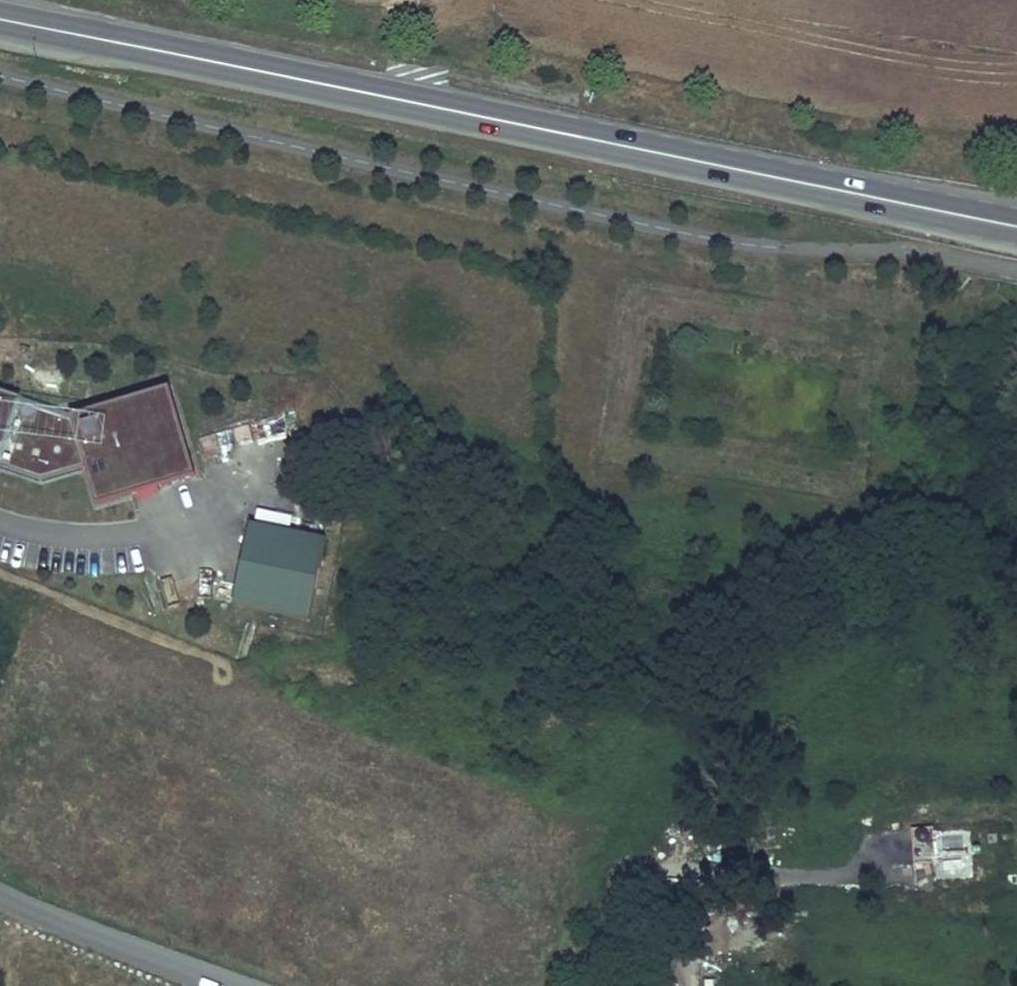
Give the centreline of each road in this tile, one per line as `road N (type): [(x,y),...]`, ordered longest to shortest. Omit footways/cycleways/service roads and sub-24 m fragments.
road 1 (secondary): [(0,18),(1016,229)]
road 2 (unclassified): [(232,985),(0,895)]

